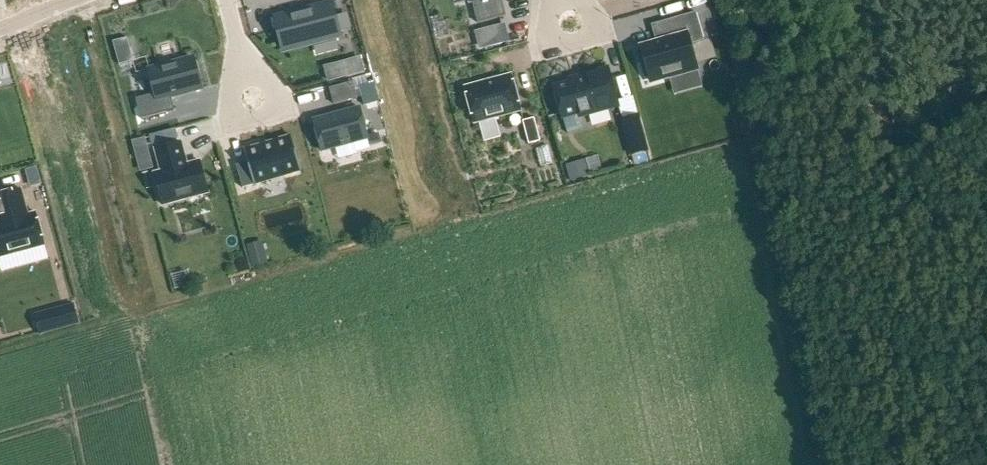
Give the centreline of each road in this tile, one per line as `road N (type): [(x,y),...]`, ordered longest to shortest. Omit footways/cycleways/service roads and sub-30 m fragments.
road 1 (residential): [(242,65),(272,85),(278,114),(234,126),(229,97)]
road 2 (residential): [(579,0),(599,38),(550,51),(544,18)]

